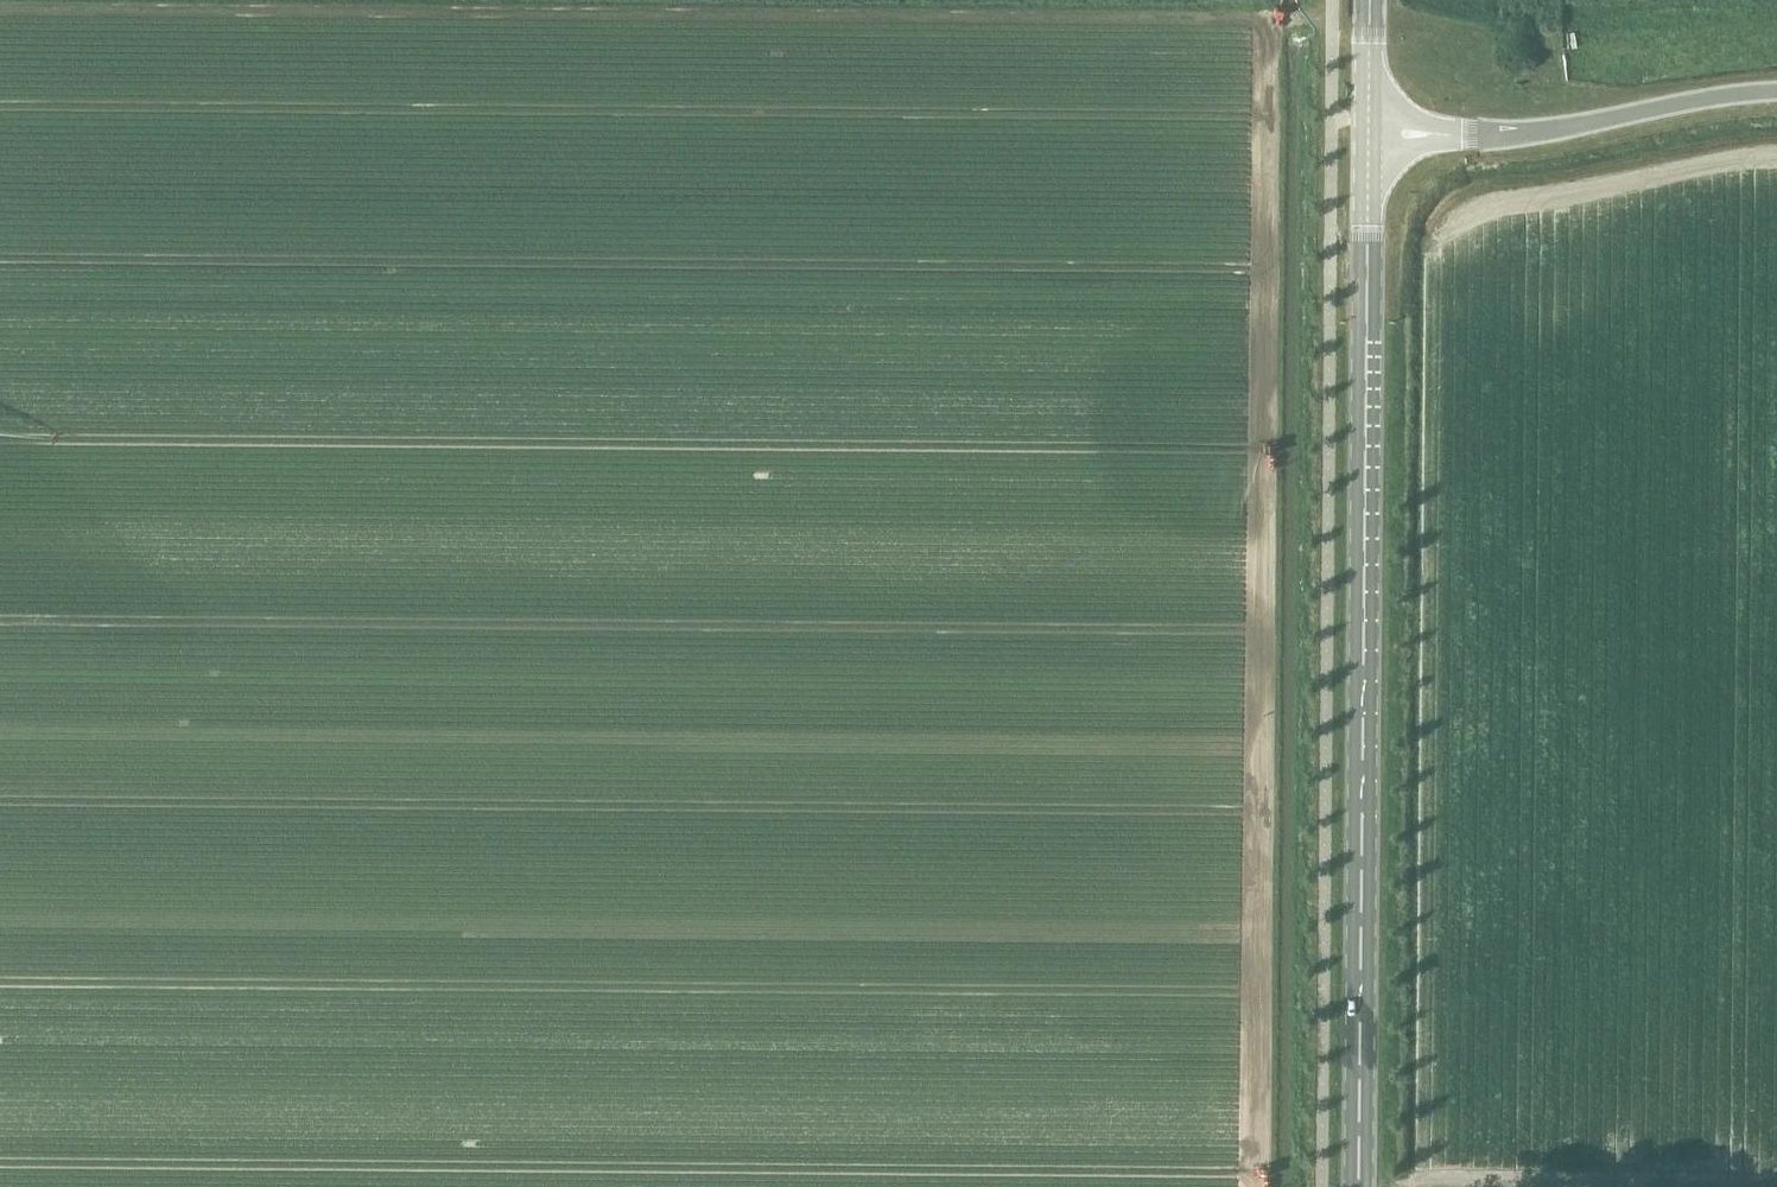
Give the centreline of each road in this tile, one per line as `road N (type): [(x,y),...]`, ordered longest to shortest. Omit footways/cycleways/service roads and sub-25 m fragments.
road 1 (secondary): [(1358,1186),(1367,147)]
road 2 (unclassified): [(1776,90),(1547,131),(1450,134)]

